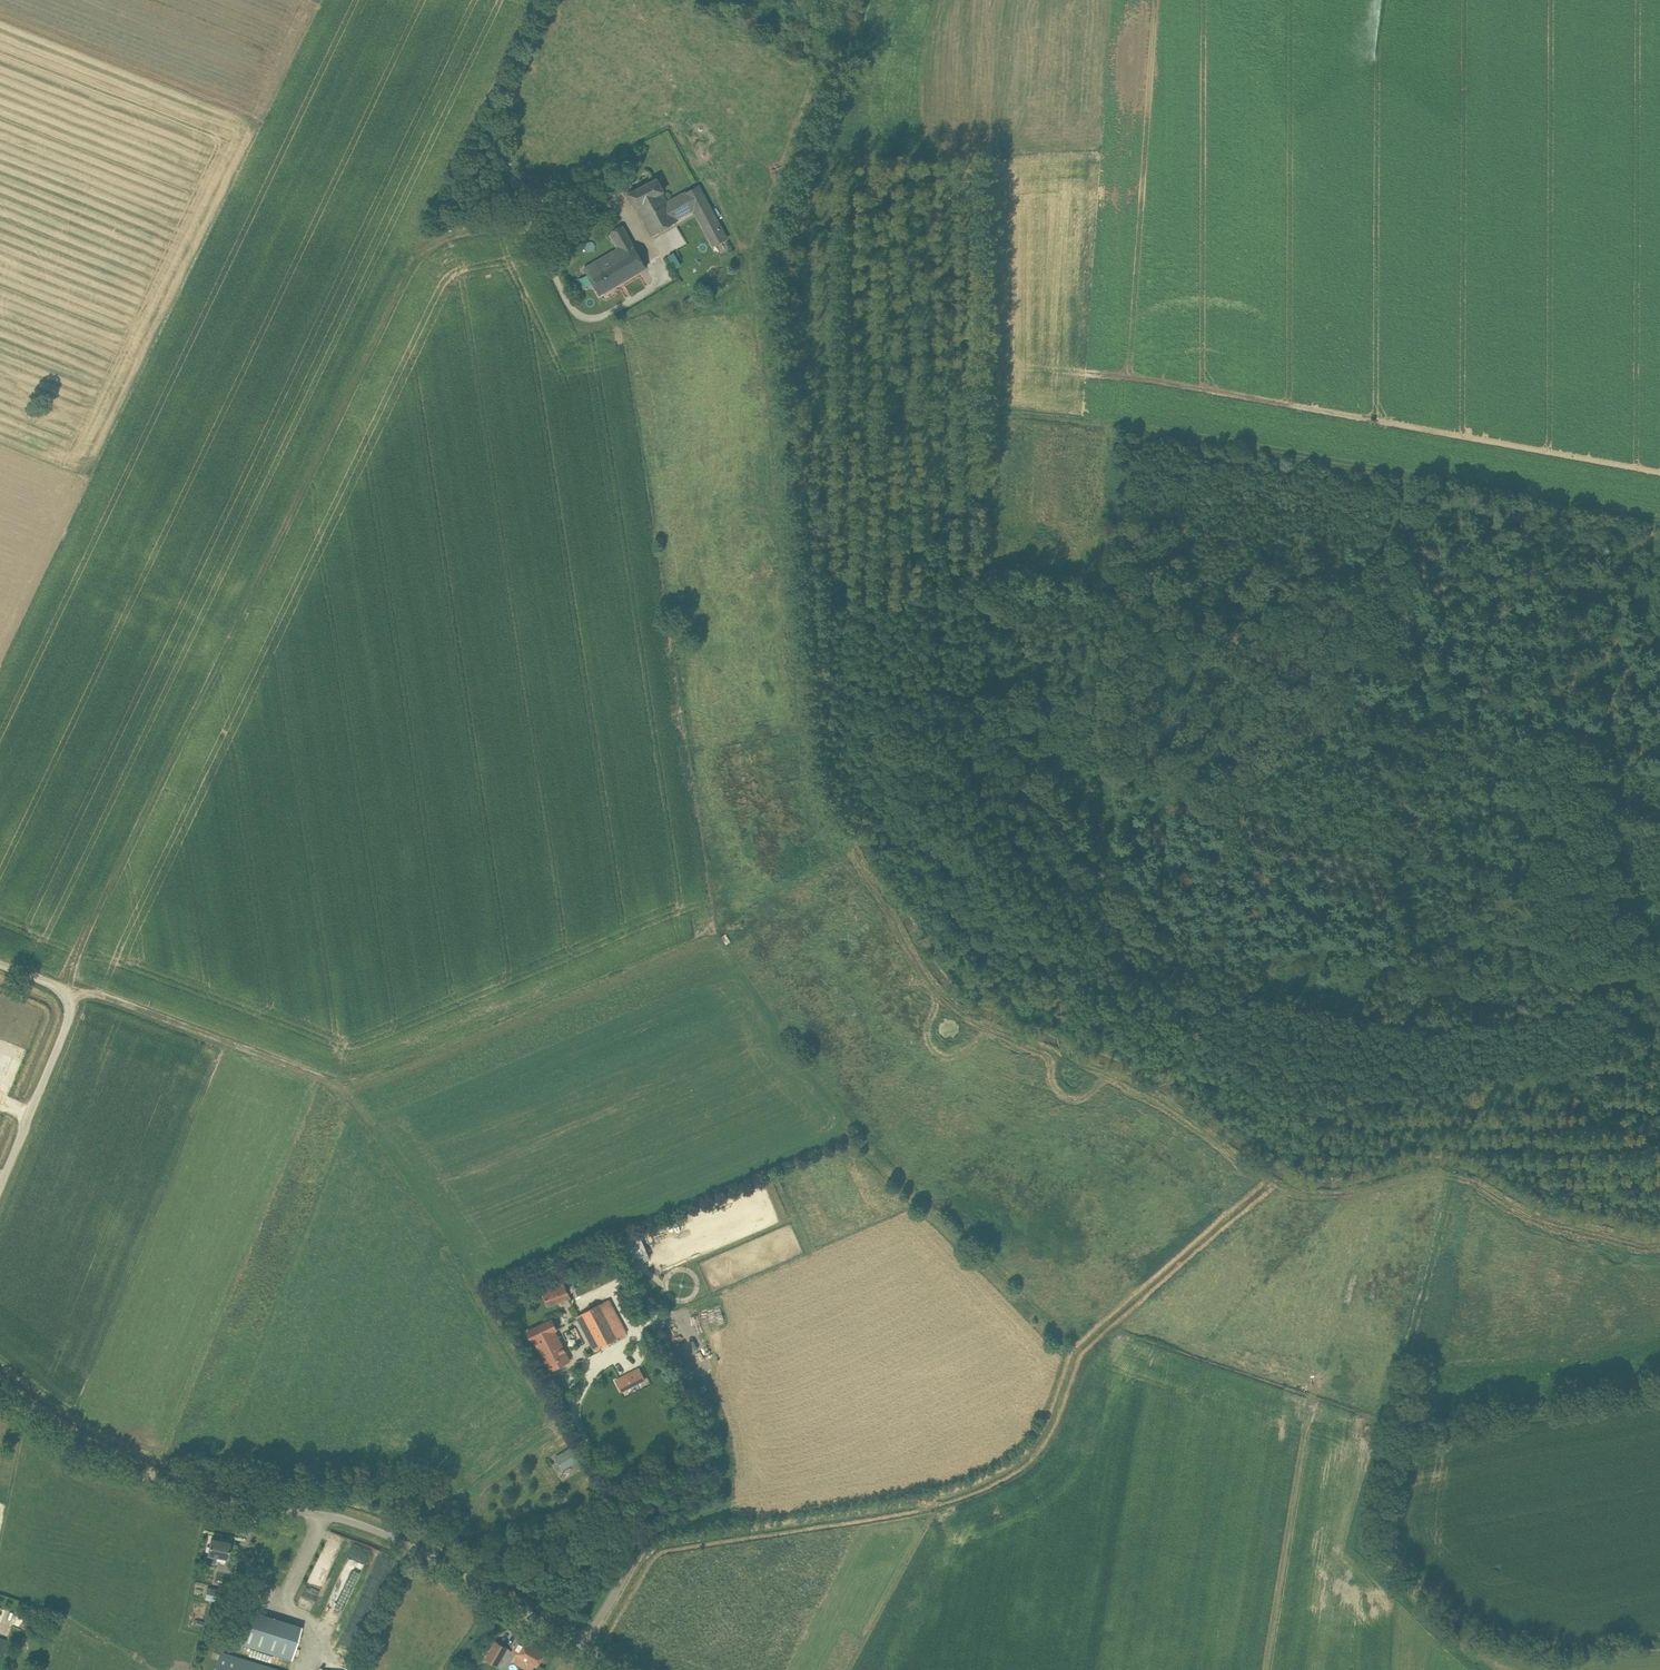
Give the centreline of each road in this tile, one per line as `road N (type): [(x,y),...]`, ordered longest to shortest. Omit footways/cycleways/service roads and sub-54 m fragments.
road 1 (track): [(57,990),(432,230),(524,209)]
road 2 (unclassified): [(624,1669),(348,1515),(183,1487),(123,1465),(0,1392)]
road 3 (track): [(1117,426),(1659,522)]
road 4 (unclassified): [(0,1171),(63,1000),(0,968)]
road 5 (unclassified): [(540,0),(496,89),(499,132),(524,209)]

